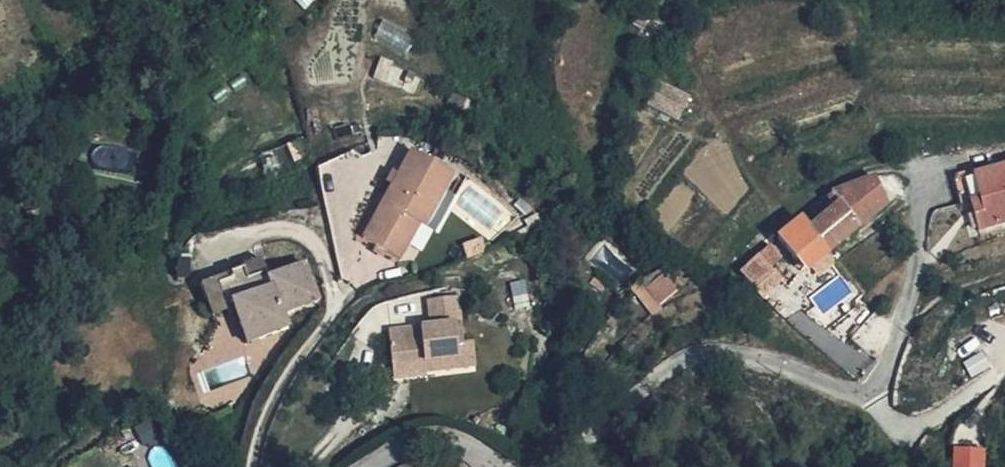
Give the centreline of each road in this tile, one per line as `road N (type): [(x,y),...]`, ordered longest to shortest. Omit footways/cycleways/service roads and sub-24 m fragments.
road 1 (residential): [(563,466),(666,370),(701,353),(750,354),(853,390),(876,386),(906,320),(925,176)]
road 2 (residential): [(371,466),(417,441),(452,436),(499,466)]

